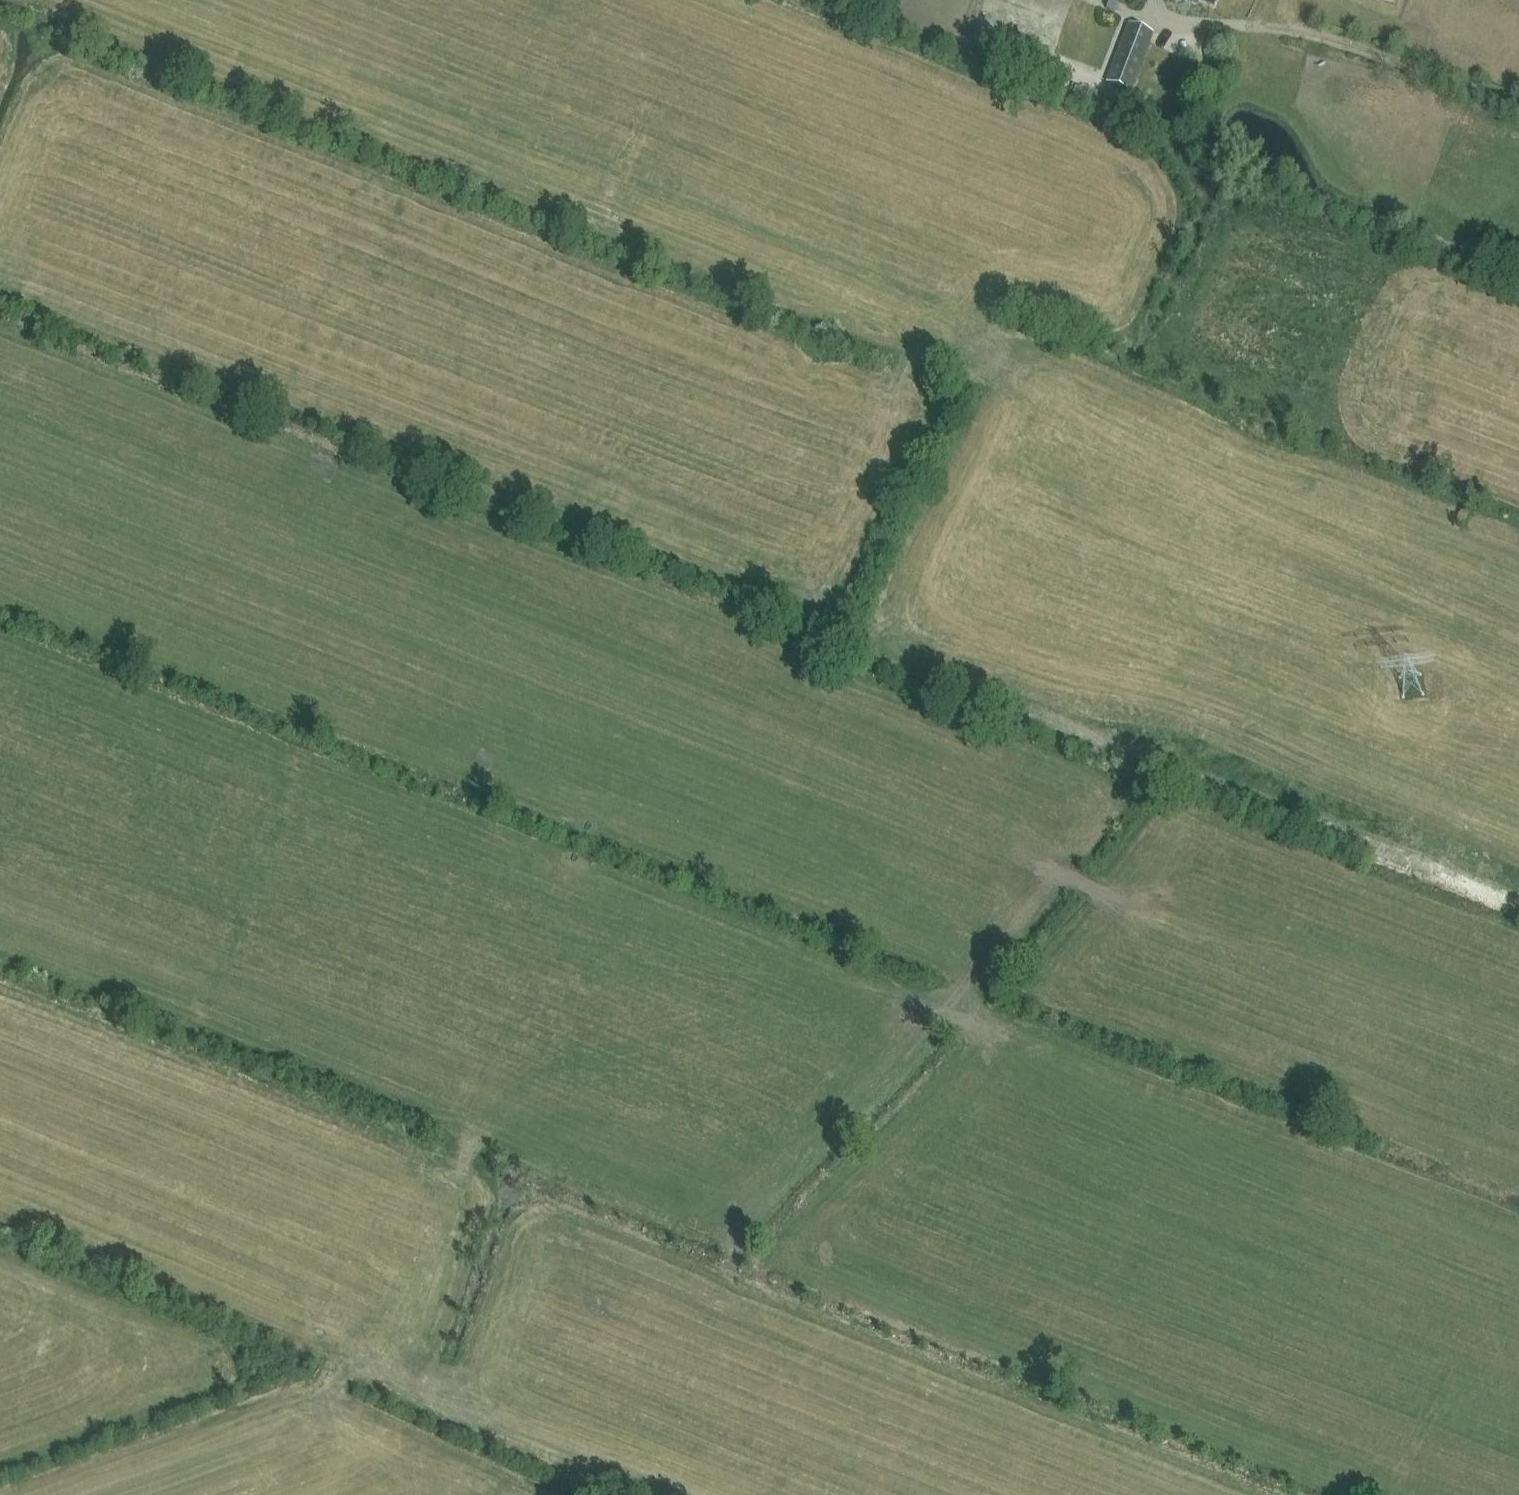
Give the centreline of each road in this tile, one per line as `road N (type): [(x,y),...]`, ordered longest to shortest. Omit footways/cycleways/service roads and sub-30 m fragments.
road 1 (track): [(1194,20),(1344,51),(1518,115)]

